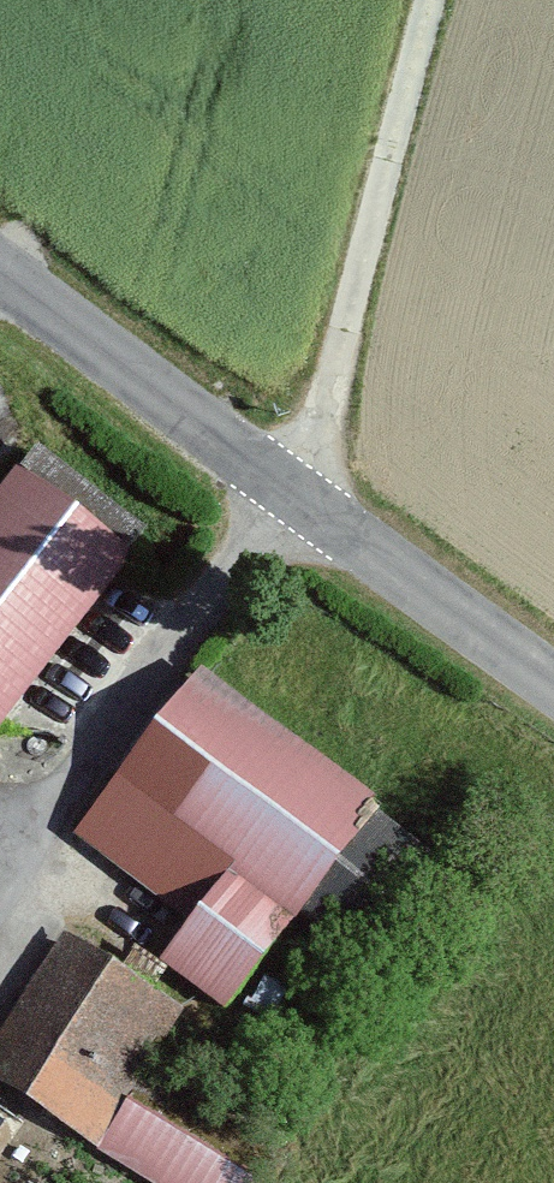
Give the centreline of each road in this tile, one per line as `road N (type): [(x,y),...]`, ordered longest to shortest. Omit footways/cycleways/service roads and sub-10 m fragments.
road 1 (tertiary): [(0,285),(553,692)]
road 2 (track): [(414,0),(281,499)]

